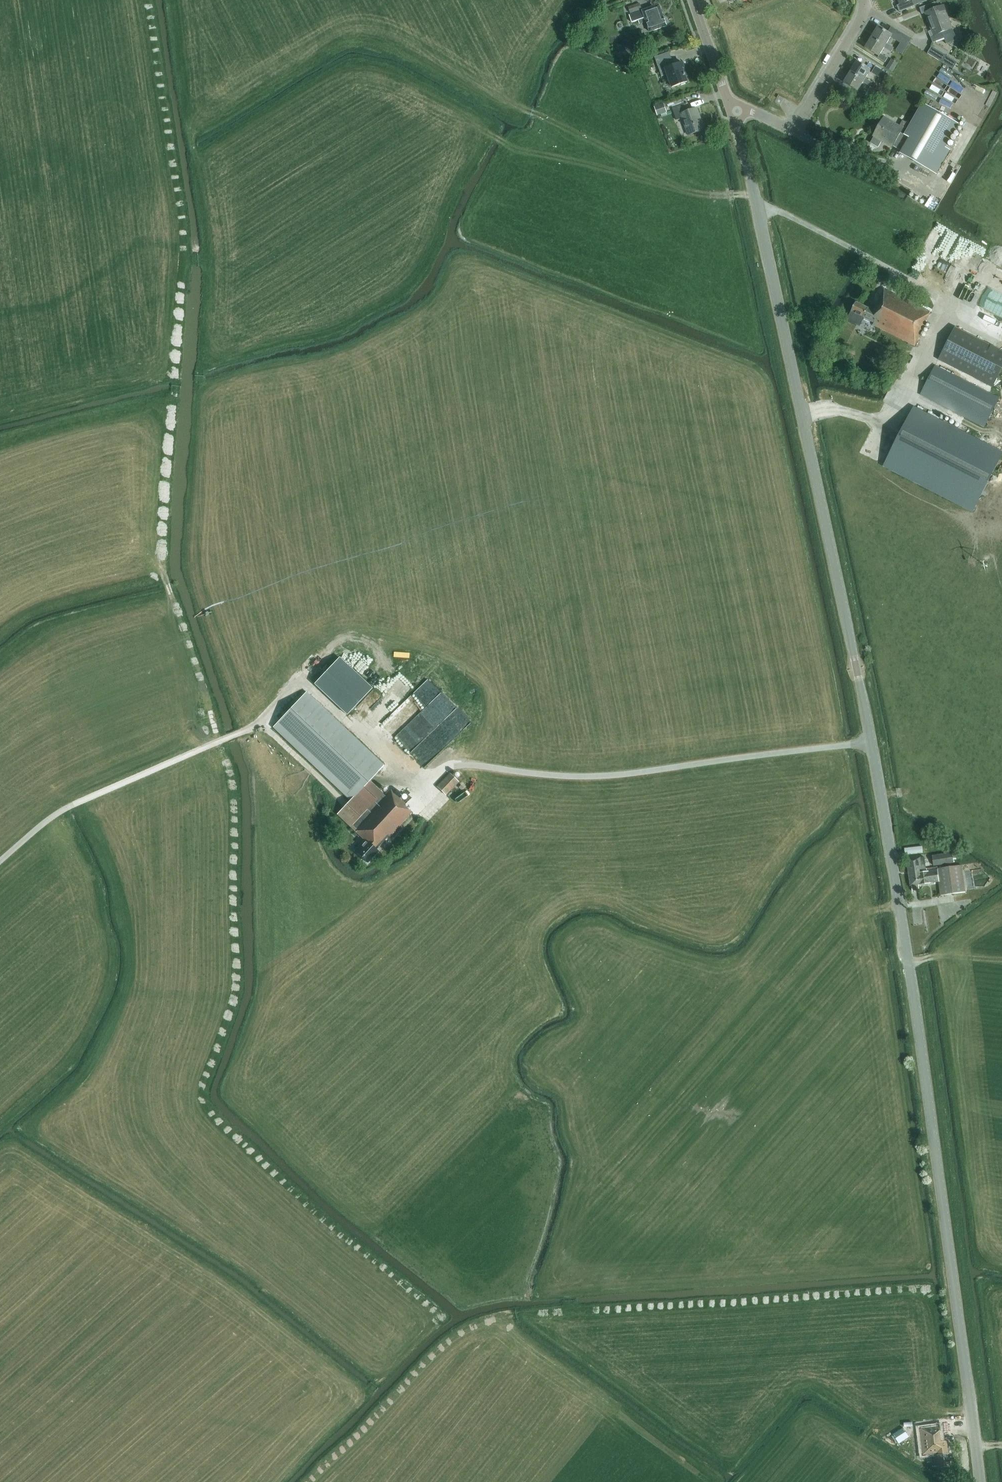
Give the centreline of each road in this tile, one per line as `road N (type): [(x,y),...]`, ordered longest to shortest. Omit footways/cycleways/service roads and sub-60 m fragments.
road 1 (tertiary): [(979,1481),(912,980),(868,720),(732,111)]
road 2 (residential): [(795,130),(865,8)]

